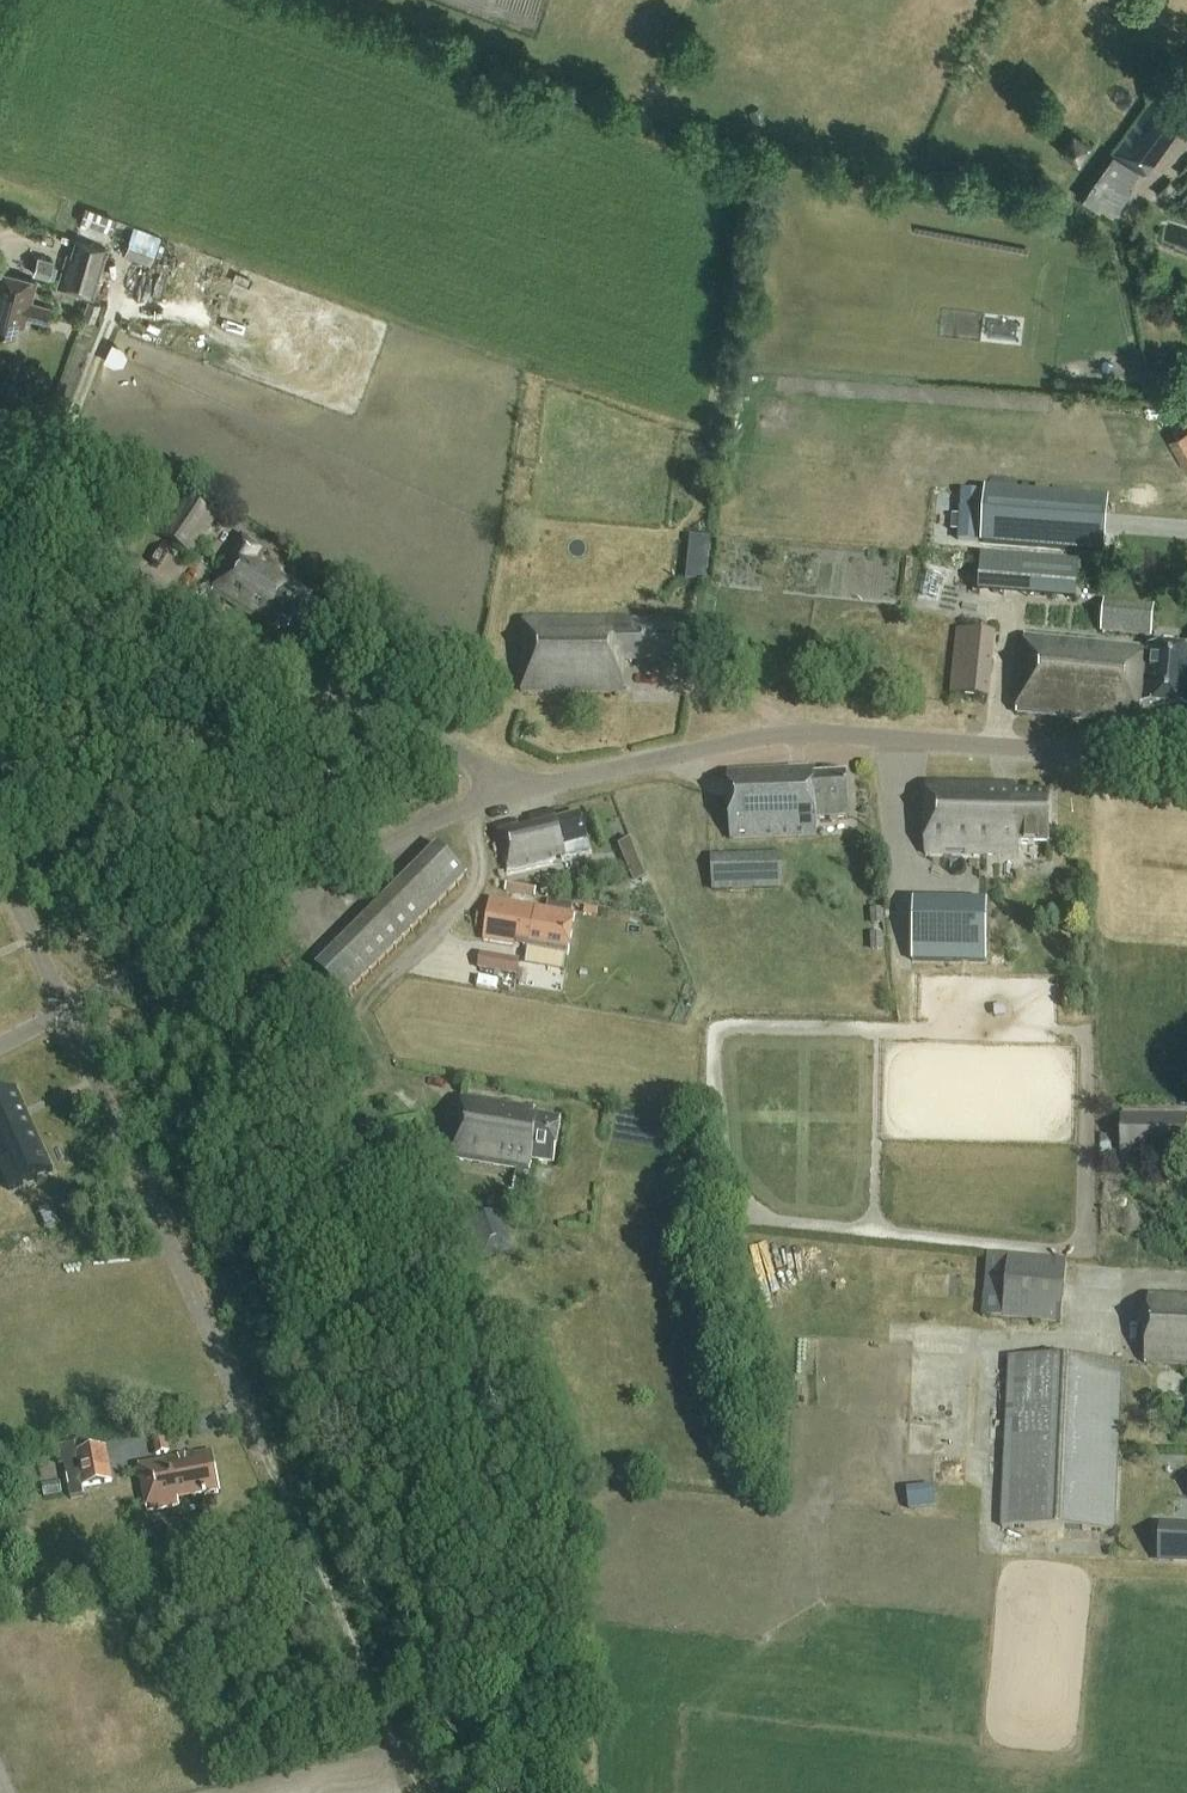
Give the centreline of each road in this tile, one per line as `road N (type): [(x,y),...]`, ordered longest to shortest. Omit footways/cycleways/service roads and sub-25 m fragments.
road 1 (unclassified): [(1186,755),(774,734),(515,791)]
road 2 (unclassified): [(515,791),(167,594),(0,458)]
road 3 (unclassified): [(68,1010),(367,855),(515,791)]
road 4 (unclassified): [(68,1010),(254,1431)]
road 5 (track): [(254,1431),(421,1792)]
road 6 (unclassified): [(68,1010),(0,860)]

